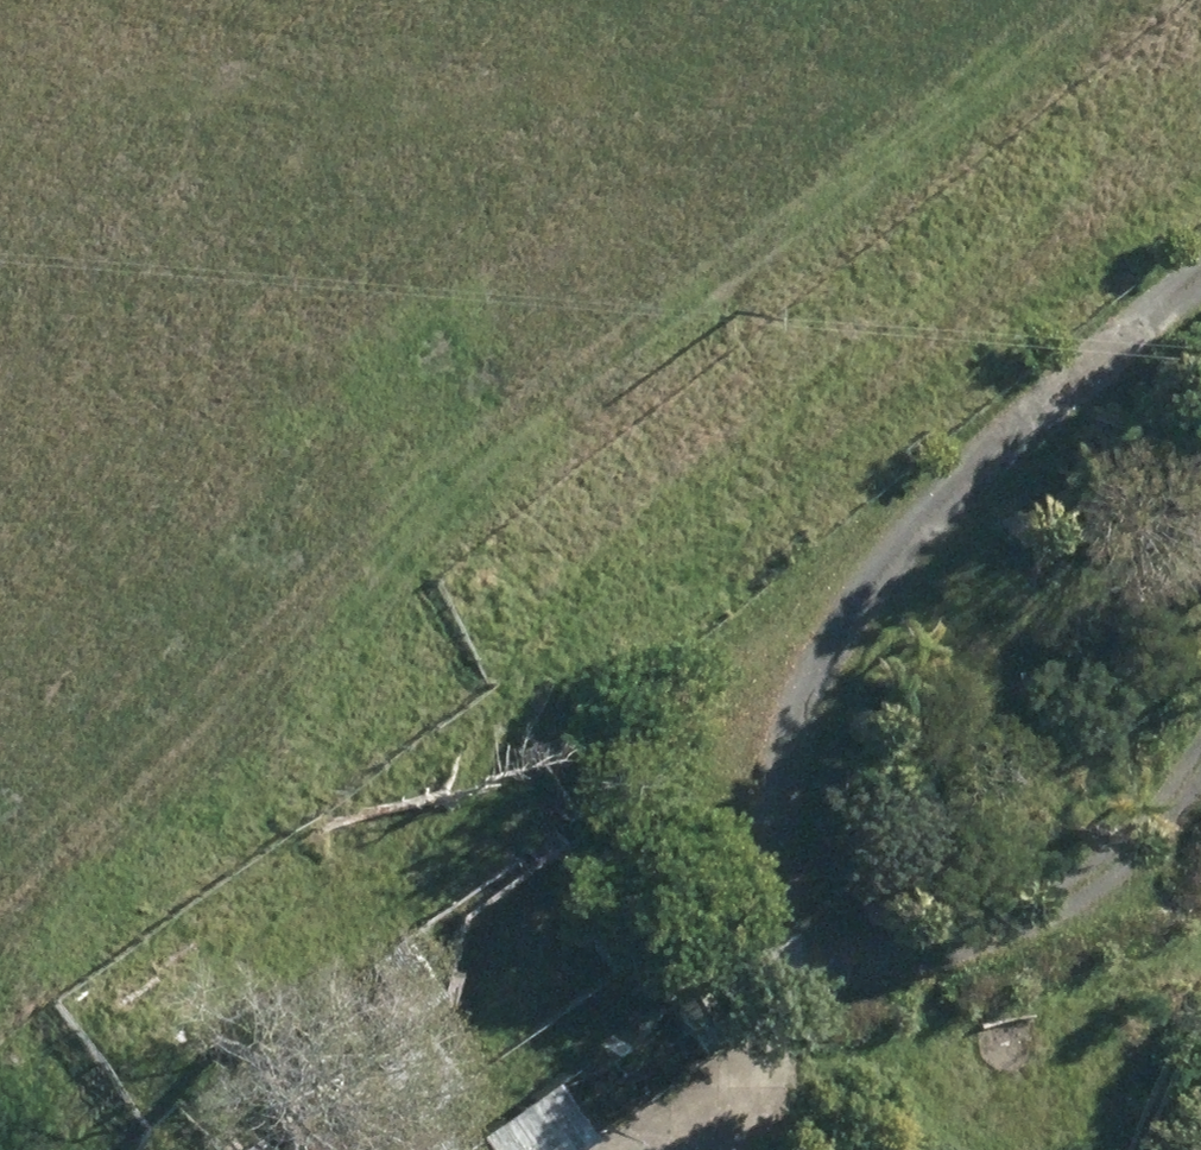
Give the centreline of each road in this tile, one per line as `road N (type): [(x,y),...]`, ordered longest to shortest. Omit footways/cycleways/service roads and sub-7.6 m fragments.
road 1 (secondary): [(785,609),(1086,1149)]
road 2 (unknown): [(435,663),(0,1040)]
road 3 (tertiary): [(632,724),(560,726),(492,705),(435,663),(394,604),(374,536),(378,466),(404,400),(450,345)]
road 4 (tertiary): [(1200,112),(758,371)]
road 5 (secondary): [(880,1149),(632,724)]
road 6 (tertiary): [(140,0),(450,345)]
road 7 (tertiary): [(450,345),(508,310),(575,295),(643,301),(706,327),(758,371)]
road 8 (tertiary): [(758,371),(791,425),(807,486),(805,549),(785,609)]
road 9 (tertiary): [(785,609),(748,661),(698,700),(632,724)]

